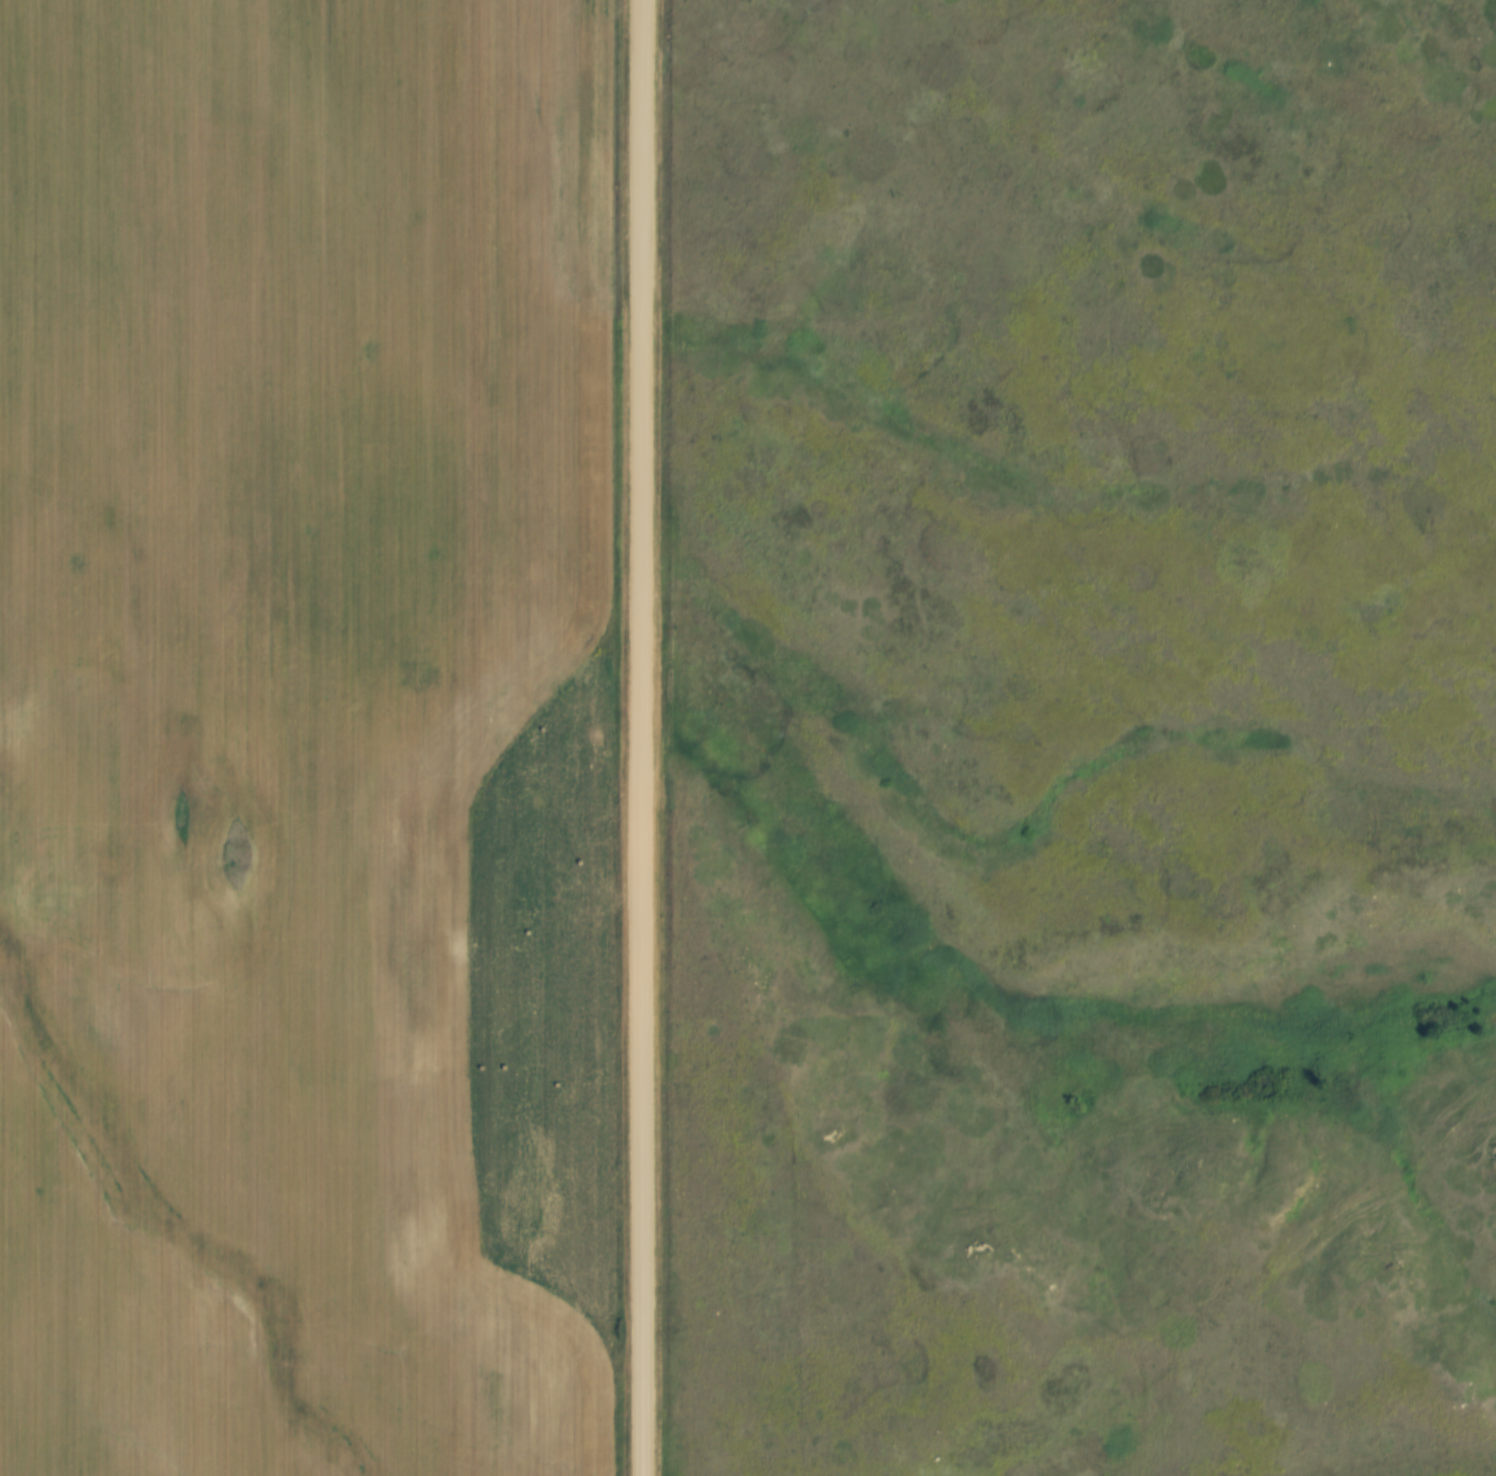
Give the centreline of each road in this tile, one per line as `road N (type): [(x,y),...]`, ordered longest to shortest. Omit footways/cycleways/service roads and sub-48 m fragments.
road 1 (tertiary): [(642,1475),(645,0)]

